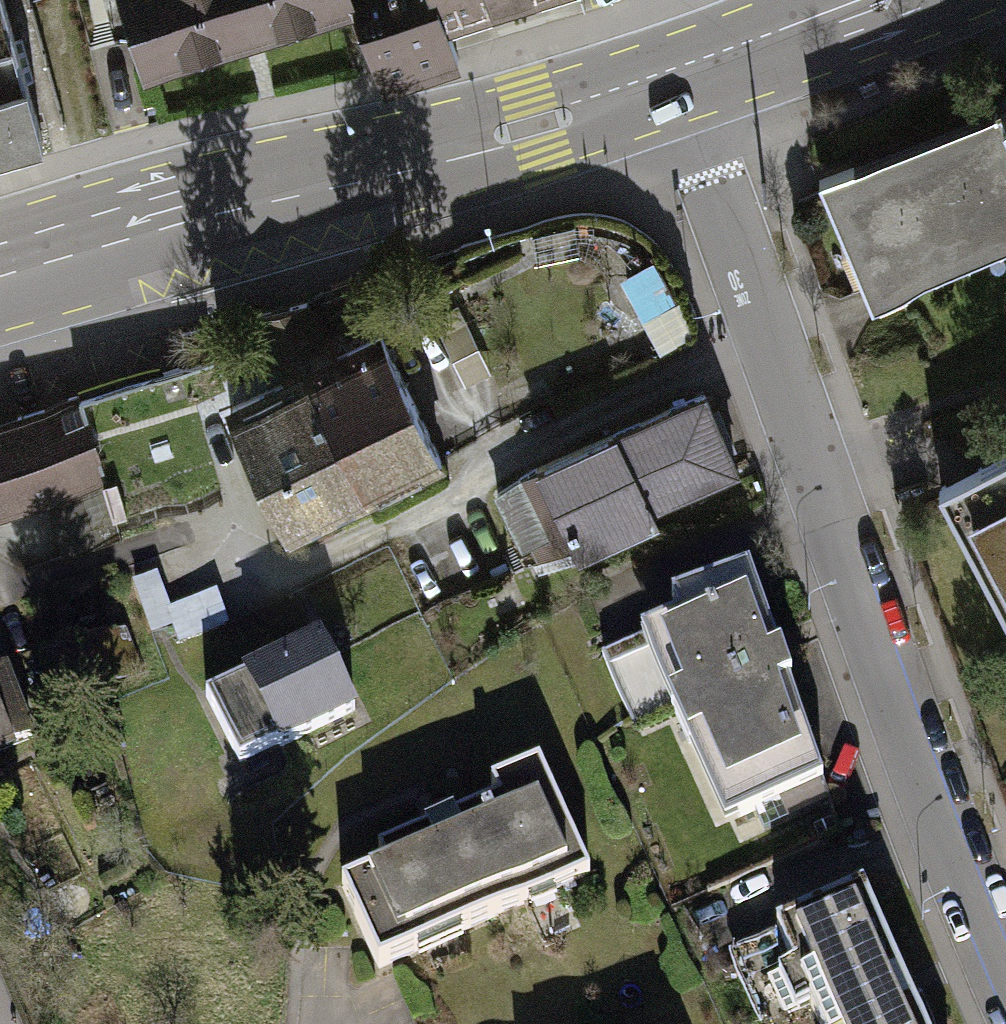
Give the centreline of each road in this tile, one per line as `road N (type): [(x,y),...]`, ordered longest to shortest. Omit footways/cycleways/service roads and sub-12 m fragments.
road 1 (residential): [(679,73),(966,886),(1005,974)]
road 2 (secondary): [(0,279),(679,73)]
road 3 (secondary): [(679,73),(882,0)]

